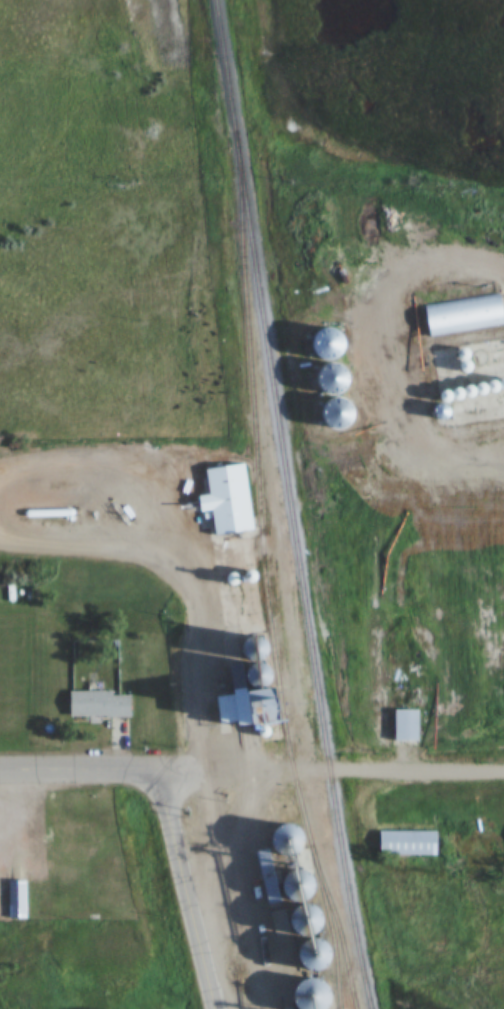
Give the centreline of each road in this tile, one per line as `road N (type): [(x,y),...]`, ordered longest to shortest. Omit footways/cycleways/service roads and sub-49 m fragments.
road 1 (residential): [(159,770),(503,773)]
road 2 (tertiary): [(215,1008),(159,770)]
road 3 (residential): [(159,770),(0,770)]

